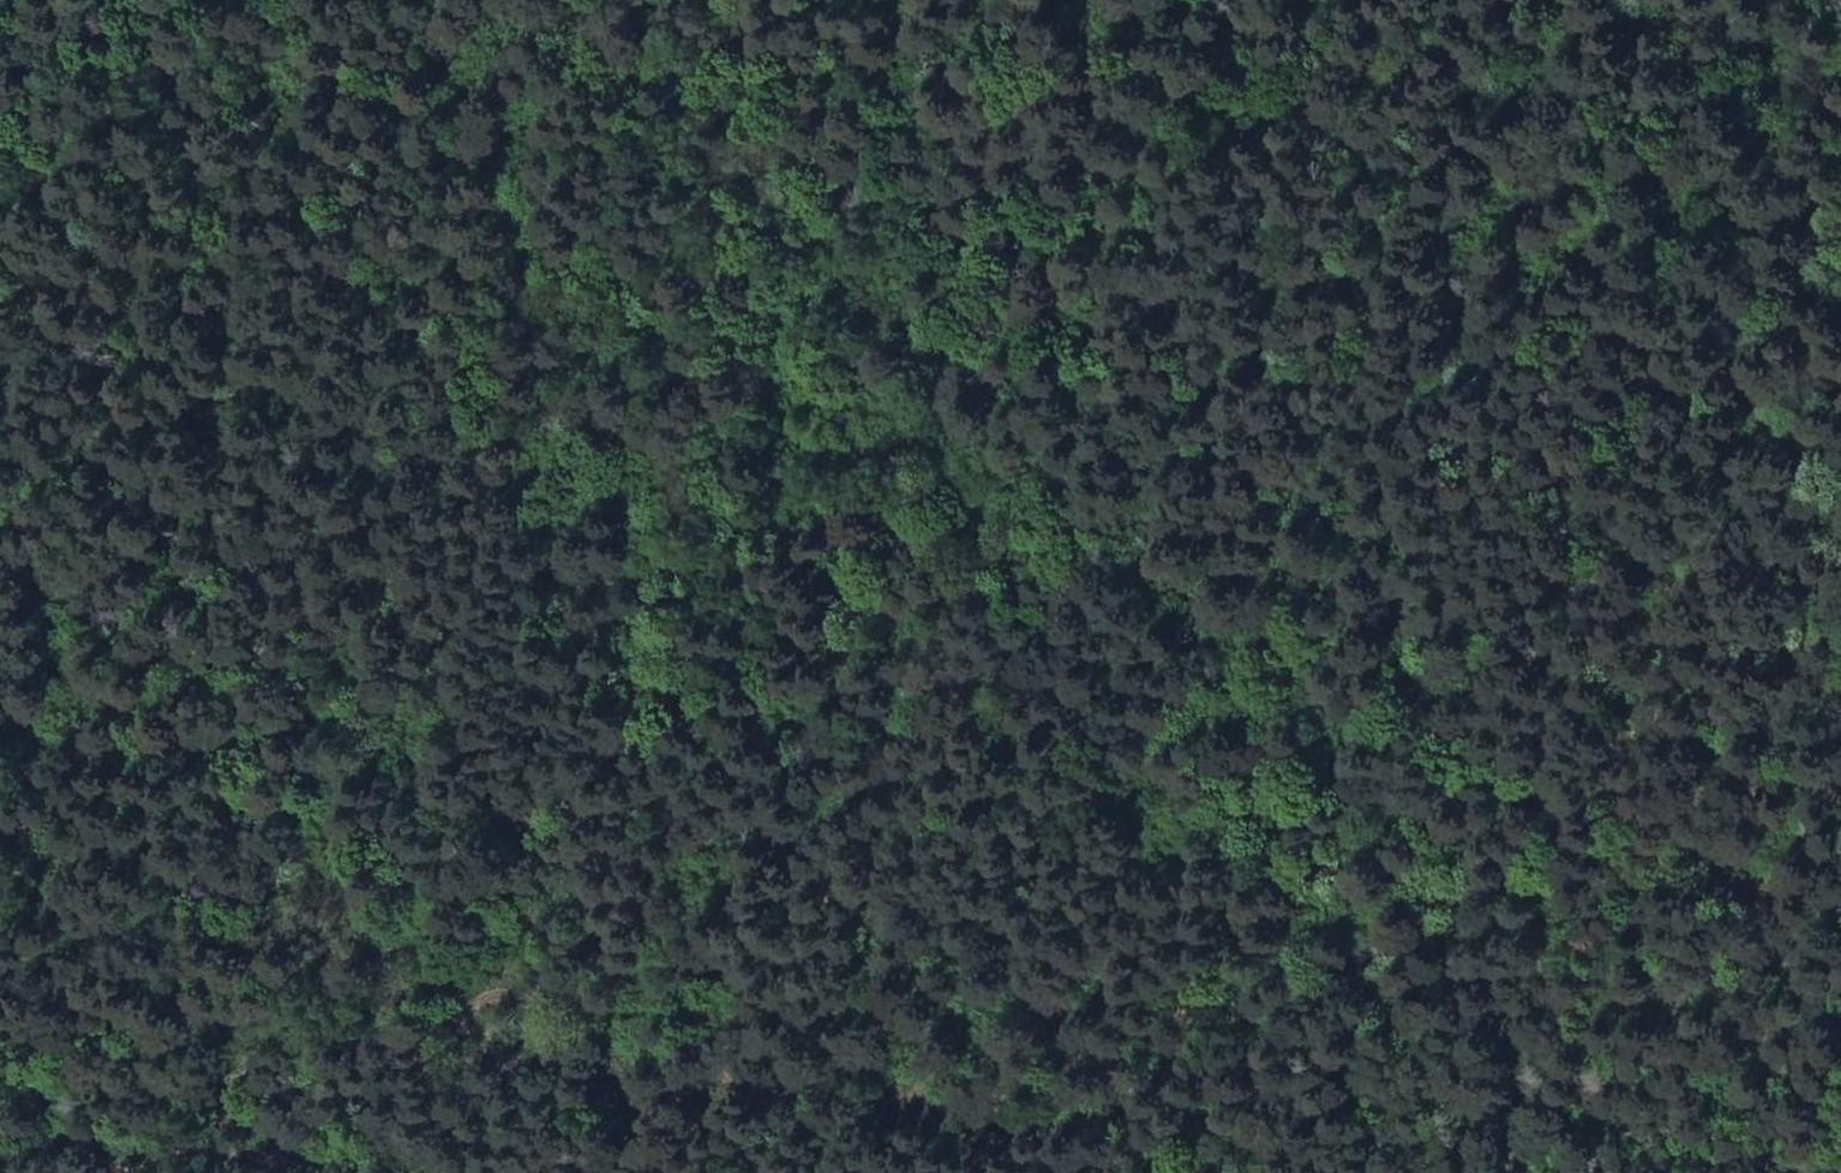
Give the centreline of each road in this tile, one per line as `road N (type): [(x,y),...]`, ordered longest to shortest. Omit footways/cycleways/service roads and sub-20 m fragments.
road 1 (track): [(1840,1077),(1820,1068),(1677,1093),(1367,1054),(1185,1109),(1065,1107),(807,1085),(718,1067),(575,993),(509,998),(441,1025),(226,1149),(121,1172)]

